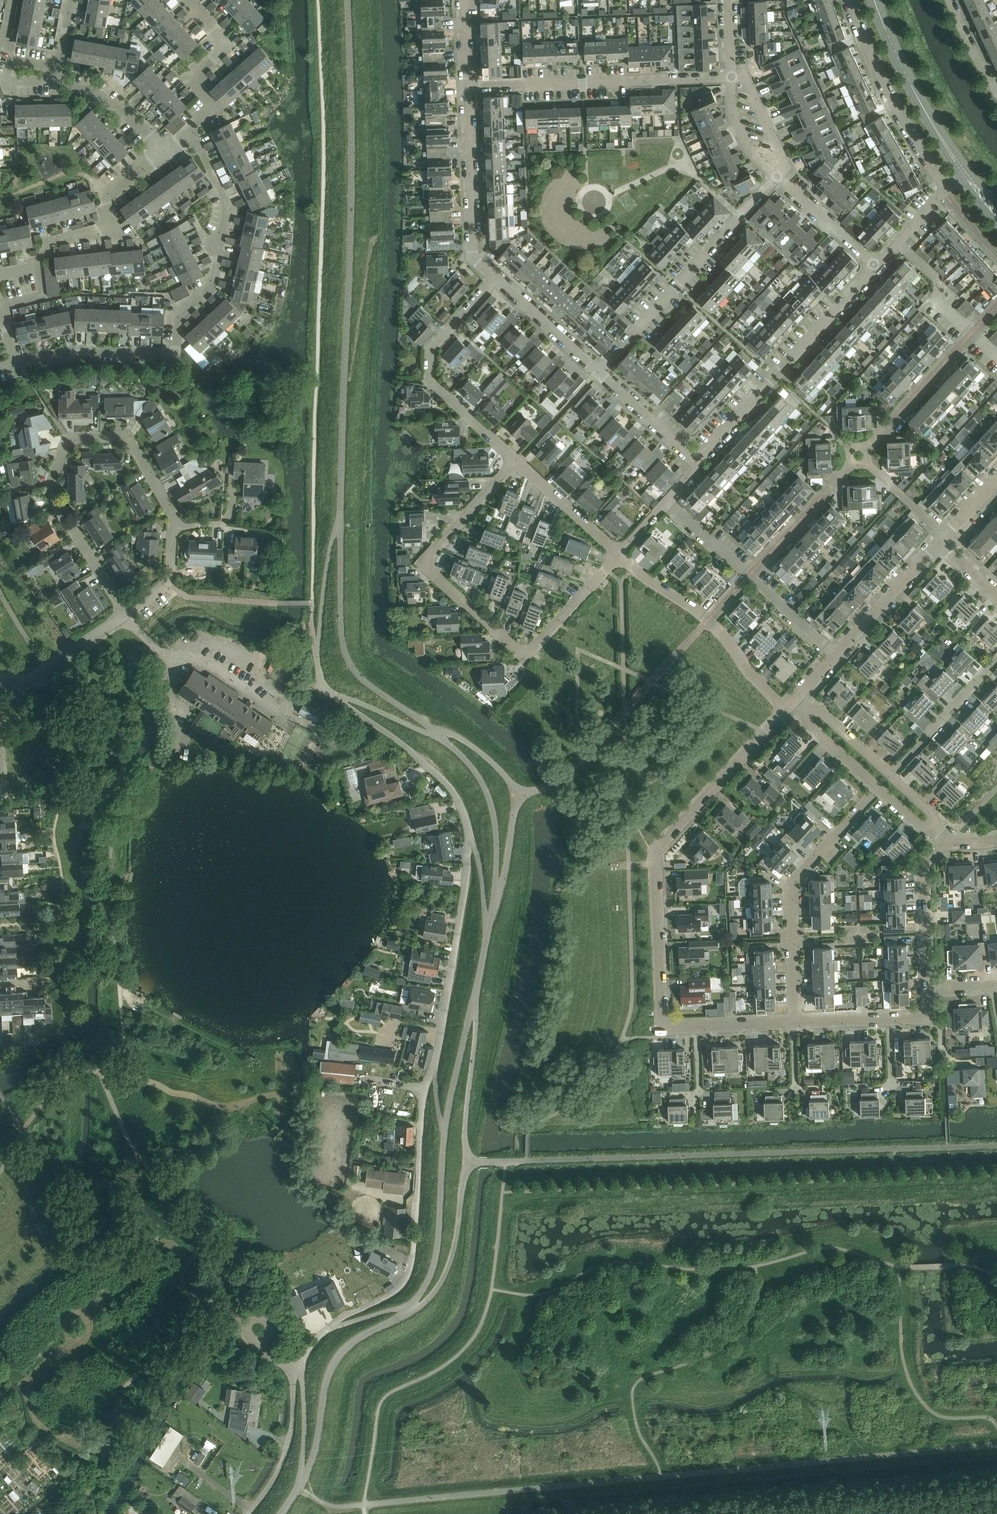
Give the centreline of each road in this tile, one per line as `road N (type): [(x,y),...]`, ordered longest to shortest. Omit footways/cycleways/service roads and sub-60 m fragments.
road 1 (residential): [(190,128),(225,197),(226,218),(213,284),(179,315),(176,354),(77,351),(16,364)]
road 2 (residential): [(697,1027),(663,1028),(655,852),(787,710)]
road 3 (residential): [(618,555),(544,635),(524,648),(515,644),(434,559),(515,461)]
road 4 (residential): [(177,525),(128,437),(69,439),(52,481),(54,502),(127,614)]
road 5 (unclassified): [(488,935),(497,840),(479,776),(437,733),(324,689)]
road 6 (residential): [(329,1328),(391,1294),(409,1274),(421,1109),(435,1061)]
road 7 (residential): [(794,1023),(789,887),(879,787)]
road 8 (residential): [(464,85),(734,77)]
road 9 (residential): [(695,461),(876,267)]
road 10 (residential): [(597,371),(778,177)]
road 11 (residential): [(515,461),(431,382),(433,349),(496,279)]
road 12 (residential): [(435,1061),(469,828)]
road 13 (residential): [(787,710),(708,620),(618,555)]
road 14 (unclassified): [(301,1482),(338,1357),(413,1308)]
road 15 (residential): [(944,192),(884,87),(848,0)]
road 16 (residential): [(794,701),(936,544)]
road 17 (residential): [(469,828),(447,784),(324,689)]
road 18 (residential): [(496,279),(473,257),(464,85)]
road 19 (unclassified): [(444,1133),(488,935)]
road 20 (tertiary): [(871,0),(925,120),(962,176)]
road 21 (residential): [(39,266),(55,241),(110,231),(110,189),(164,152)]
road 22 (tertiary): [(970,169),(932,110),(881,0)]
road 23 (unclassified): [(413,1308),(437,1253),(444,1133)]
road 24 (residential): [(190,128),(213,107),(192,74),(228,44),(188,0)]
road 25 (residential): [(930,988),(924,866),(949,838)]
road 26 (residential): [(889,775),(996,657)]
road 27 (residential): [(996,356),(939,304),(937,279),(898,243)]
road 28 (residential): [(249,1513),(285,1457),(297,1371)]
road 29 (residential): [(0,680),(46,669),(127,614)]
road 30 (residential): [(618,555),(515,461)]
road 31 (residential): [(597,371),(496,279)]
road 32 (residential): [(695,461),(597,371)]
road 33 (residential): [(778,177),(876,267)]
road 34 (residential): [(164,152),(106,95),(56,83)]
road 35 (residential): [(618,555),(689,481),(695,461)]
road 36 (residential): [(734,77),(745,75),(784,164),(778,177)]
road 37 (residential): [(794,701),(800,717),(879,787)]
road 38 (residential): [(56,83),(2,82),(13,59),(55,68)]
road 39 (residential): [(889,775),(794,701)]

